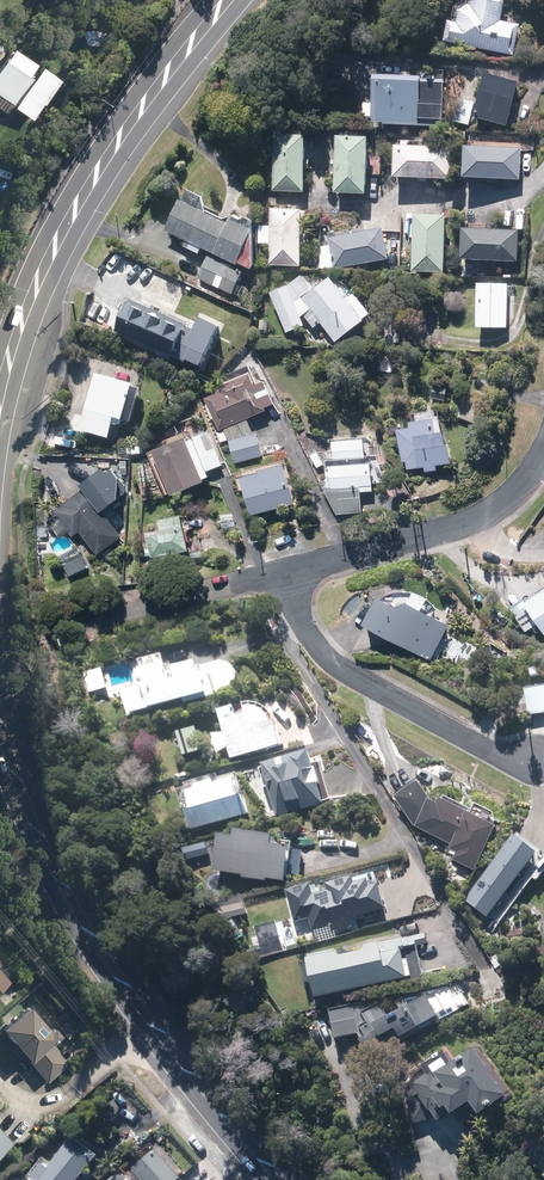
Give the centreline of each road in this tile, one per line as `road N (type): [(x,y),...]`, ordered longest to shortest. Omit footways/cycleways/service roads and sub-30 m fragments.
road 1 (primary): [(0,724),(23,800),(75,909),(160,1036),(277,1179)]
road 2 (primary): [(228,0),(161,81),(42,273),(0,399)]
road 3 (residential): [(535,758),(507,760),(328,661),(296,608),(291,572)]
road 4 (residential): [(291,572),(482,519),(543,456)]
road 5 (residential): [(93,623),(291,572)]

